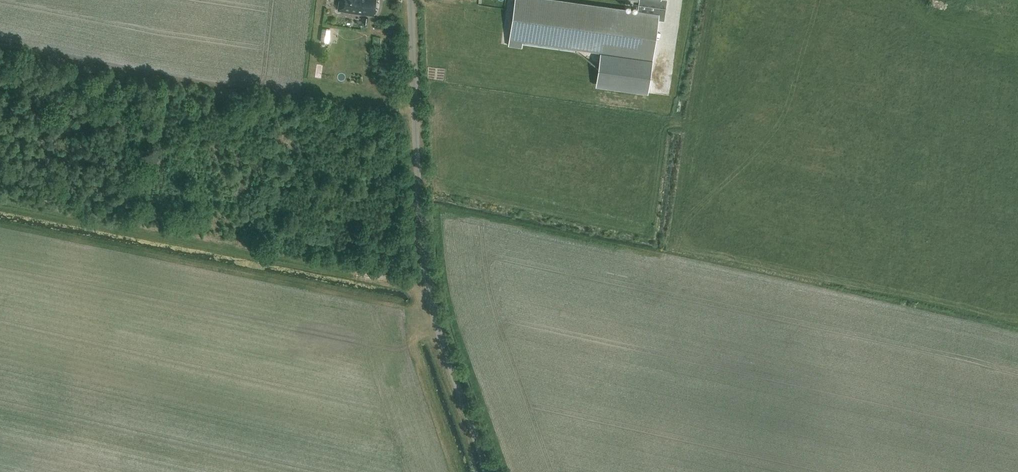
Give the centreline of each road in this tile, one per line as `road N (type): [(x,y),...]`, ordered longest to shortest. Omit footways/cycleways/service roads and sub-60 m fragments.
road 1 (unclassified): [(485,471),(429,295),(410,0)]

